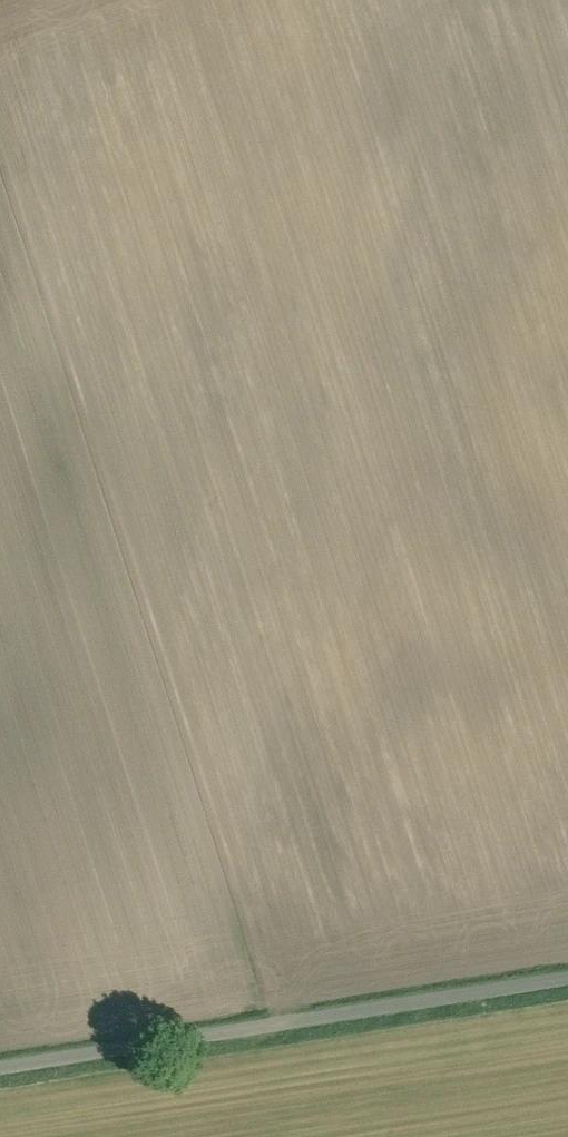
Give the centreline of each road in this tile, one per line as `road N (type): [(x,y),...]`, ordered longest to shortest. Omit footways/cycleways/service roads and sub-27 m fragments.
road 1 (unclassified): [(567,979),(0,1069)]

